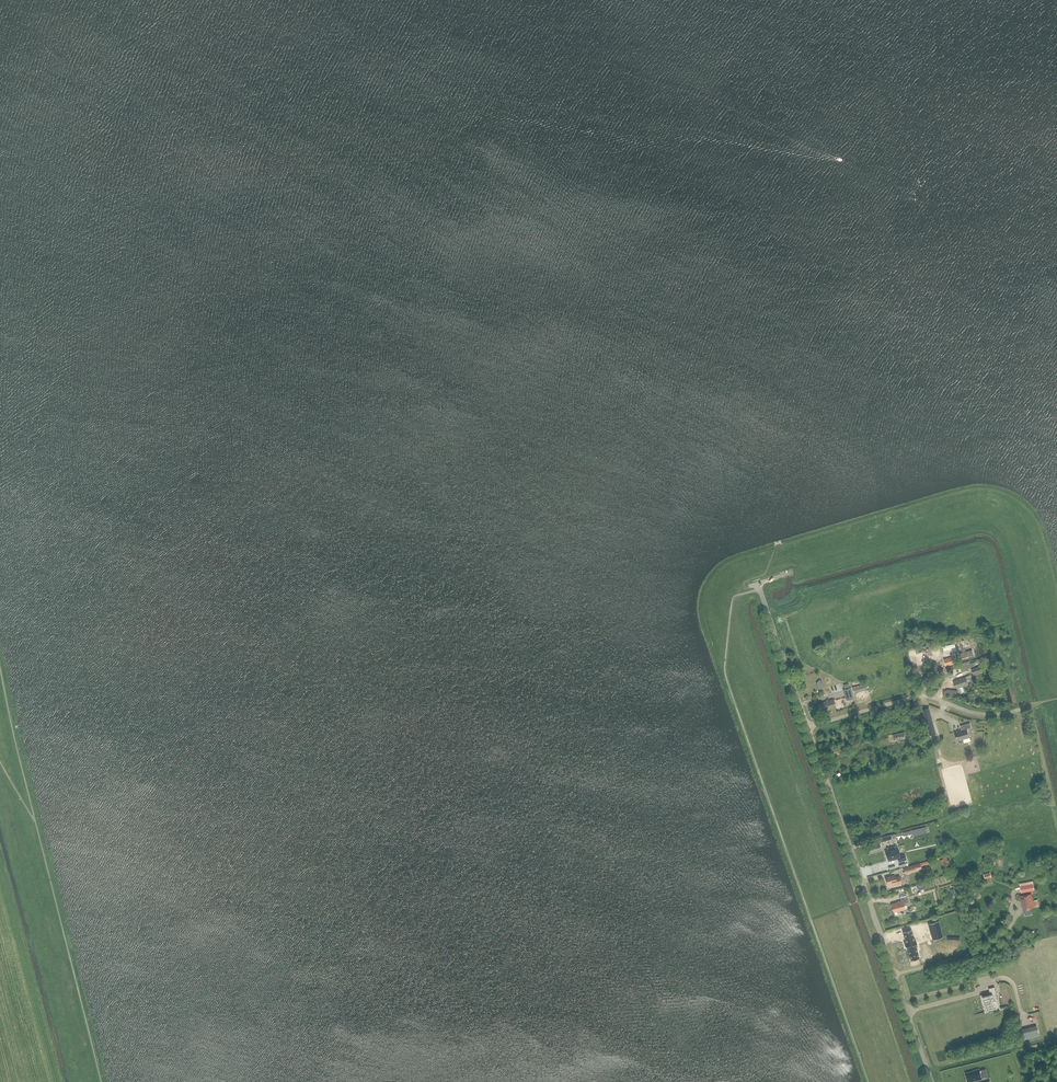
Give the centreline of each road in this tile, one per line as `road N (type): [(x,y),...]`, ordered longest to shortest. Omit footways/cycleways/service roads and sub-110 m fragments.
road 1 (residential): [(932,1081),(807,728)]
road 2 (residential): [(807,728),(920,696),(977,713),(1020,709)]
road 3 (residential): [(807,728),(759,590)]

